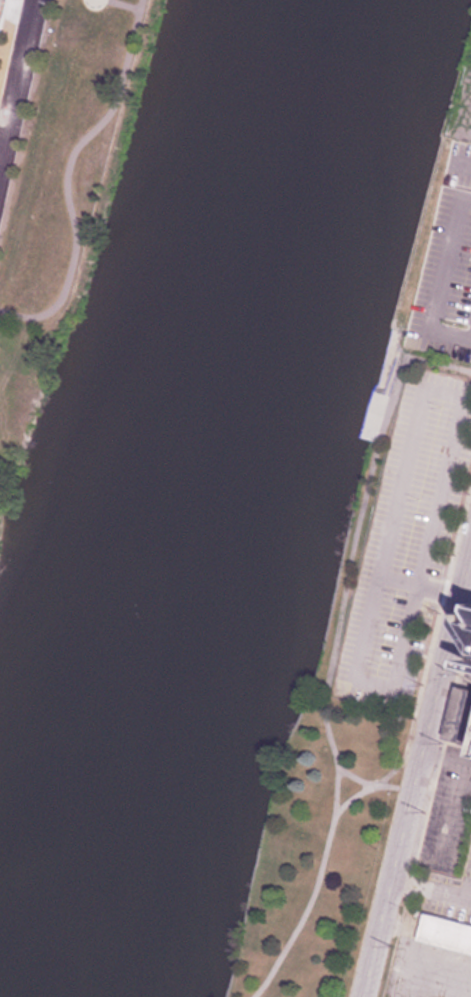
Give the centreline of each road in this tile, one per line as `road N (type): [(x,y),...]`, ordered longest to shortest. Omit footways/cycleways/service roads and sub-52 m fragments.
road 1 (residential): [(470,548),(362,996)]
road 2 (residential): [(0,119),(34,0)]

